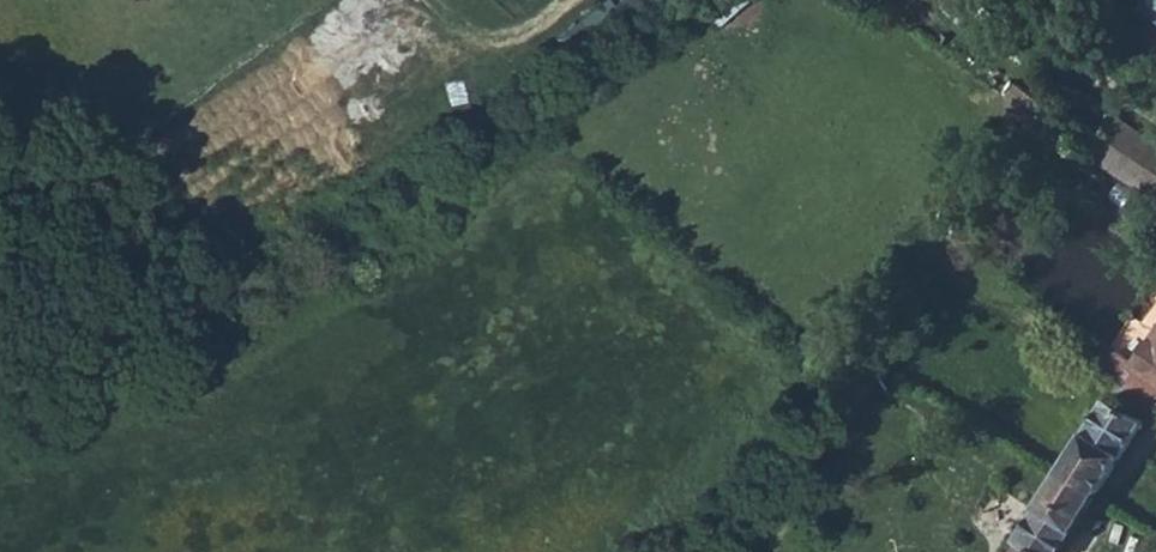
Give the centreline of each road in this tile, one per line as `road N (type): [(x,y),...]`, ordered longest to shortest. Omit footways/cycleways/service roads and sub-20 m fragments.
road 1 (track): [(1151,122),(1090,75),(1021,0)]

